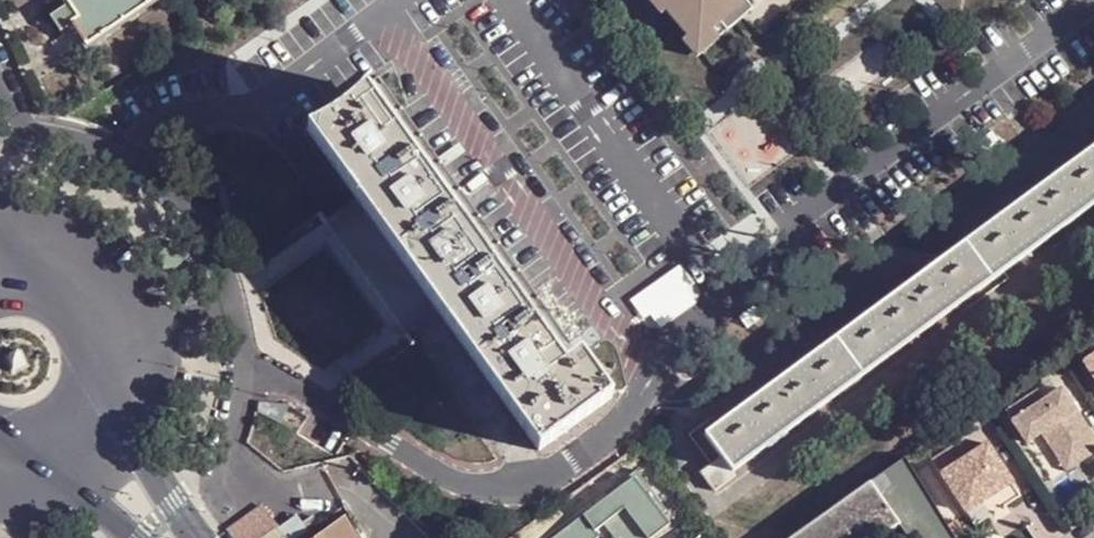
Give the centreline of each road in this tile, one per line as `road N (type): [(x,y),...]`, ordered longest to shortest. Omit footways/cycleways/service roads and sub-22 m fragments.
road 1 (residential): [(408,537),(362,493),(335,486),(292,496),(244,478),(233,462),(248,367),(240,300)]
road 2 (unclassified): [(240,300),(180,192),(141,164),(35,136),(19,124),(0,82)]
road 3 (primary): [(194,537),(112,410)]
road 4 (primary): [(116,333),(73,279),(41,266),(0,267)]
road 5 (unclassified): [(116,333),(240,300)]

